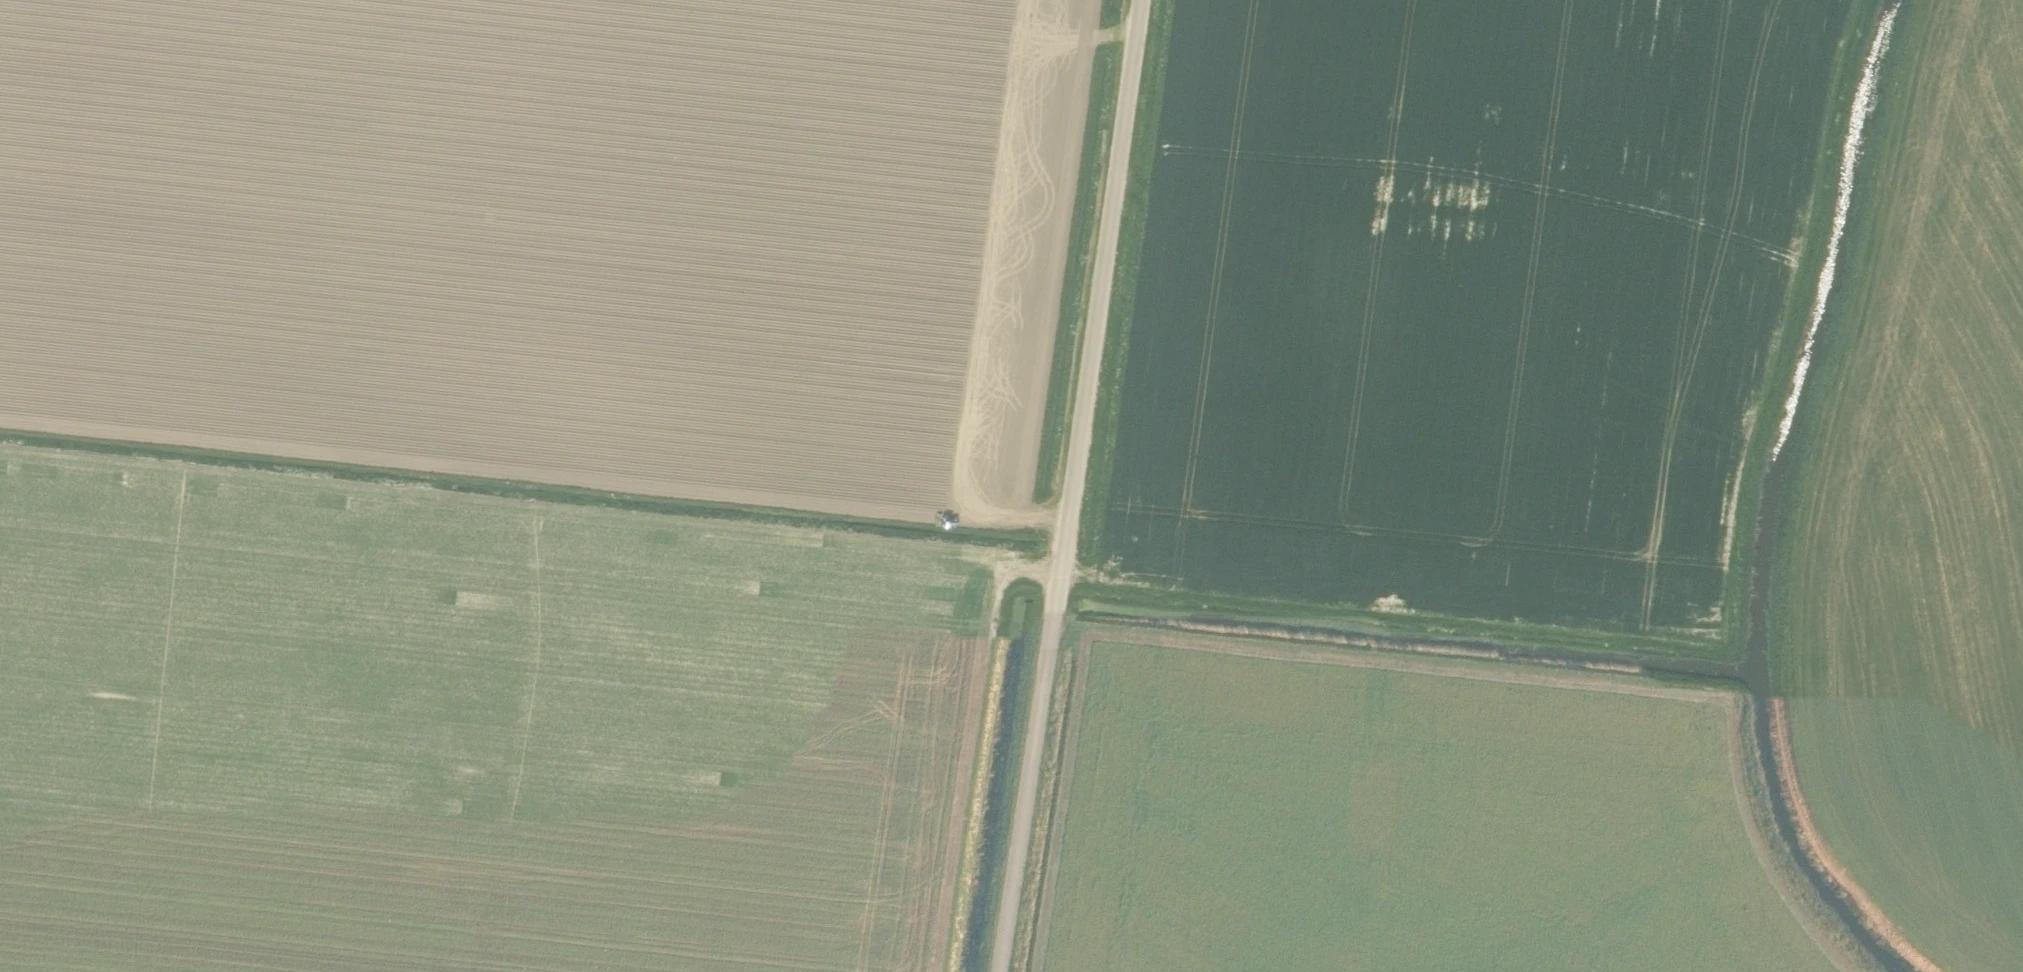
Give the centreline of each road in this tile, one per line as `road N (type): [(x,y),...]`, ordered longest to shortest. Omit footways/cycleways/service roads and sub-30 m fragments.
road 1 (unclassified): [(999,971),(1138,0)]

